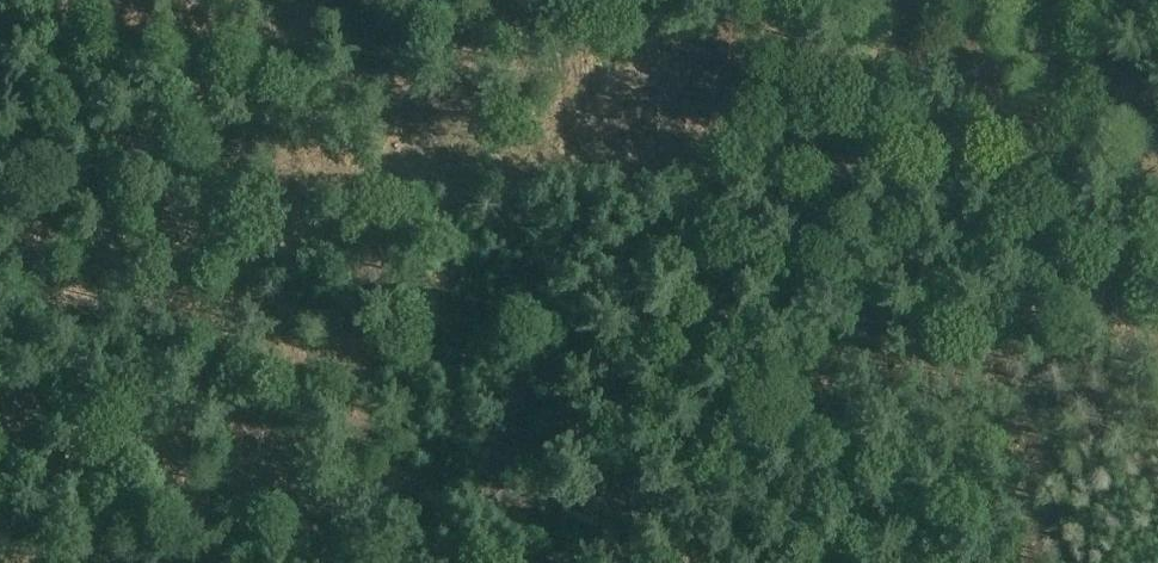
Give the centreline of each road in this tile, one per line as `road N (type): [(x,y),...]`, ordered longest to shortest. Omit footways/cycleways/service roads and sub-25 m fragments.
road 1 (track): [(0,193),(604,171),(1157,180)]
road 2 (track): [(154,562),(425,550),(653,562)]

